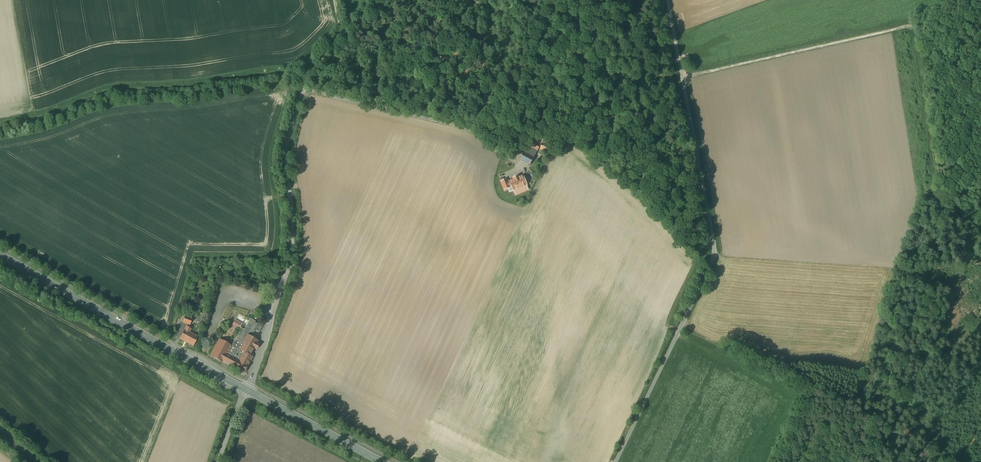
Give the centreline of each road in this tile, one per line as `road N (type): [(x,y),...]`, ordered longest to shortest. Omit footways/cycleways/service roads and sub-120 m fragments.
road 1 (unclassified): [(669,0),(714,256),(616,461)]
road 2 (unclassified): [(385,0),(343,34),(304,89),(285,153),(292,255),(245,390)]
road 3 (secondary): [(0,255),(245,390)]
road 4 (secondary): [(245,390),(384,461)]

